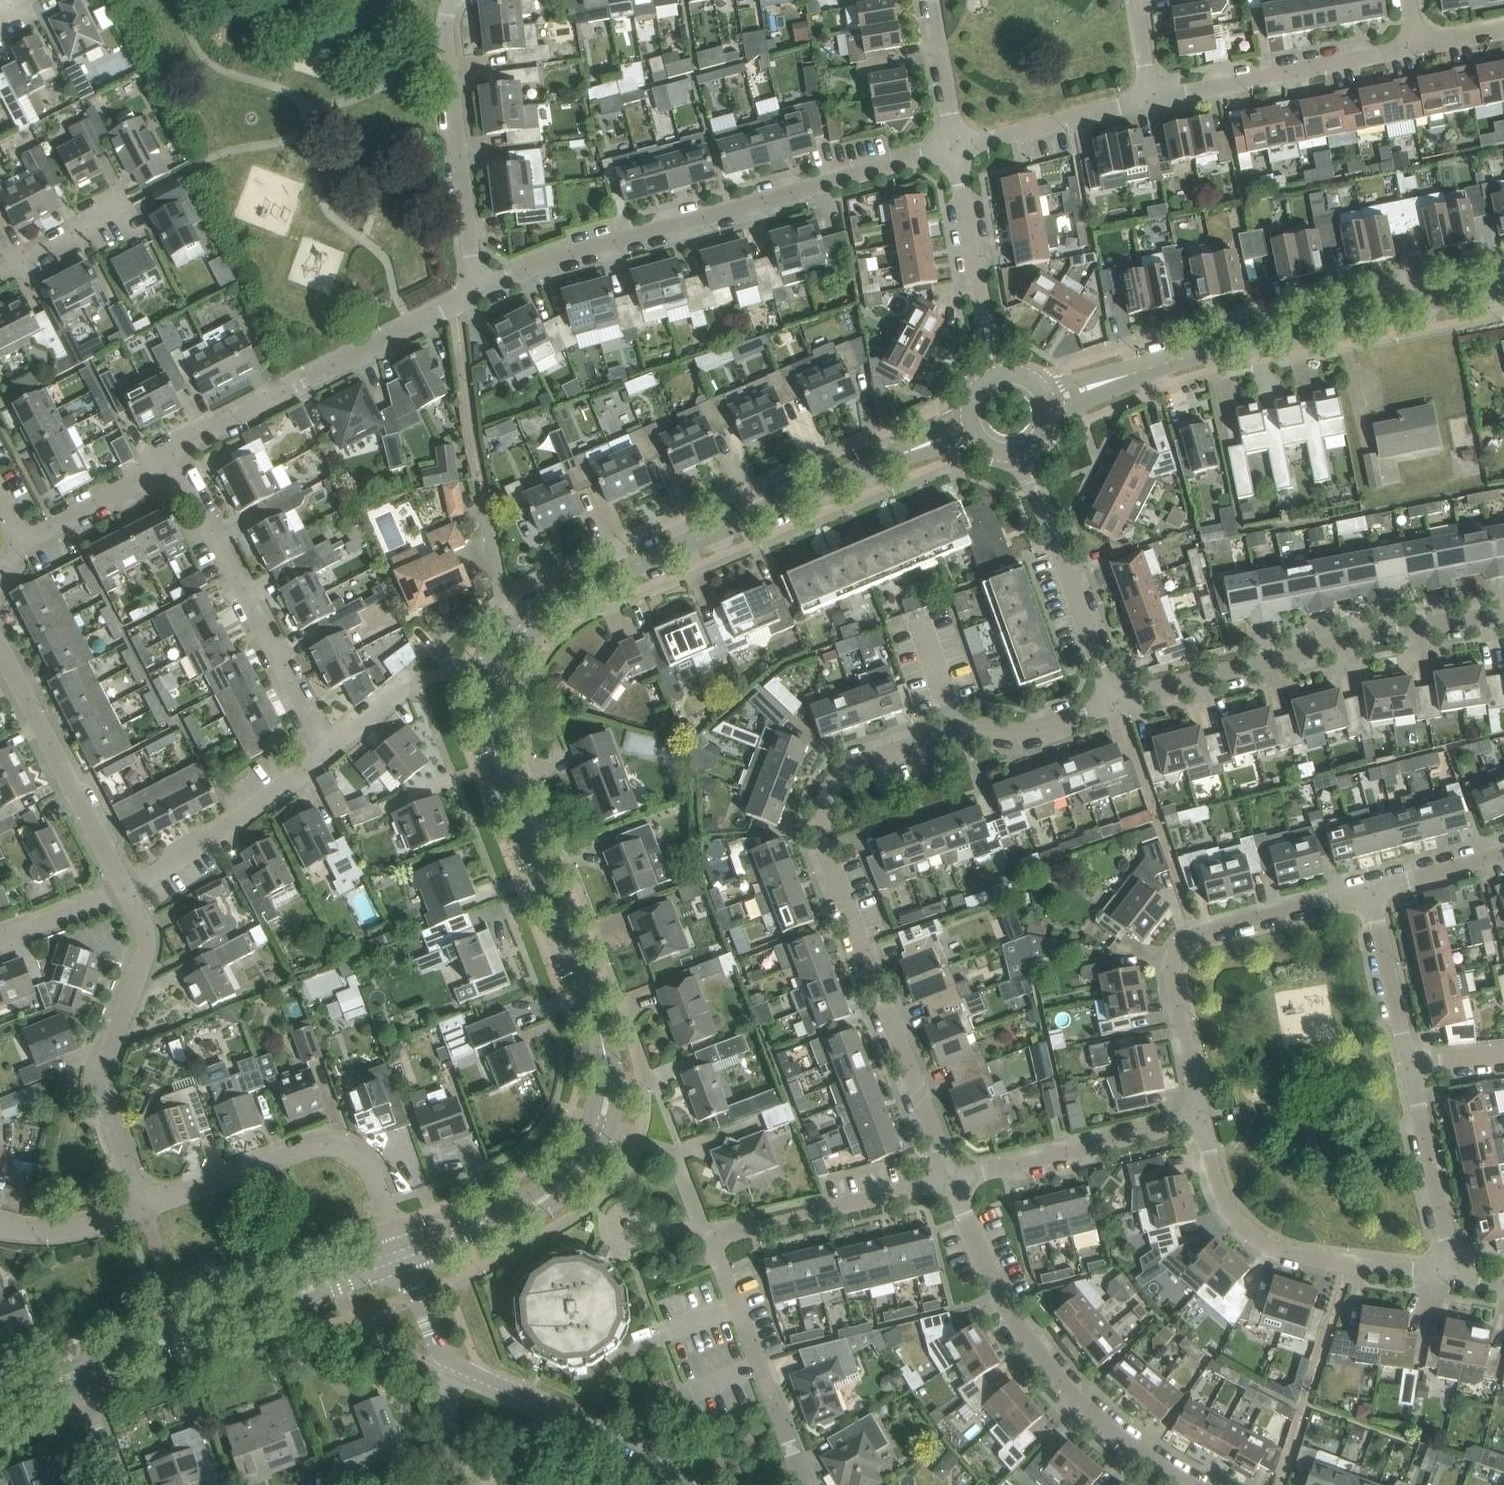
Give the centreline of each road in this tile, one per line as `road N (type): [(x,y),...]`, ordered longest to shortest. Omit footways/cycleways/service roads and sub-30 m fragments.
road 1 (unclassified): [(402,1254),(532,1205),(580,1163),(604,1104),(602,1039),(489,720),(494,681),(512,643),(540,611),(576,590),(973,427)]
road 2 (residential): [(955,729),(847,770),(824,805),(821,833),(951,1180)]
road 3 (residential): [(955,148),(573,252),(477,295)]
road 4 (unclassified): [(1047,403),(1335,319),(1503,287)]
road 5 (residential): [(951,1180),(1000,1294),(1046,1365),(1120,1440),(1190,1484)]
road 6 (residential): [(1118,702),(1356,639),(1503,616)]
road 7 (unclassified): [(687,1484),(575,1418),(449,1359),(402,1254)]
road 8 (residential): [(1202,1120),(1173,983),(1178,952),(1212,929),(1370,890)]
road 9 (residential): [(477,295),(153,465)]
road 10 (unclassified): [(75,1373),(402,1254)]
road 11 (residential): [(326,752),(190,492),(153,465)]
road 12 (residential): [(125,891),(143,927),(144,956),(99,1087),(143,1209)]
road 13 (residential): [(1453,1277),(1308,1259),(1264,1243),(1226,1205),(1202,1120)]
road 14 (residential): [(402,1254),(367,1167),(335,1147),(315,1147),(143,1209)]
road 15 (residential): [(804,1484),(715,1251),(715,1239),(757,1227)]
road 16 (residential): [(477,295),(447,48),(450,0)]
road 17 (residential): [(0,647),(125,891)]
road 18 (residential): [(1118,702),(1026,447)]
road 19 (residential): [(1416,47),(1152,100)]
road 20 (residential): [(951,1180),(1202,1120)]
road 21 (residential): [(125,891),(326,752)]
road 22 (residential): [(994,377),(955,148)]
road 23 (residential): [(1453,1277),(1408,1064)]
road 24 (residential): [(1152,100),(955,148)]
road 25 (residential): [(1408,1064),(1370,890)]
road 26 (residential): [(955,729),(1026,732),(1118,702)]
road 27 (residential): [(153,465),(143,478),(22,542)]
road 28 (residential): [(955,148),(930,0)]
road 29 (residential): [(143,1209),(49,1232),(0,1226)]
road 30 (residential): [(809,1214),(951,1180)]
road 31 (residential): [(1370,890),(1503,854)]
road 32 (residential): [(0,940),(125,891)]
road 33 (residential): [(0,273),(111,217)]

